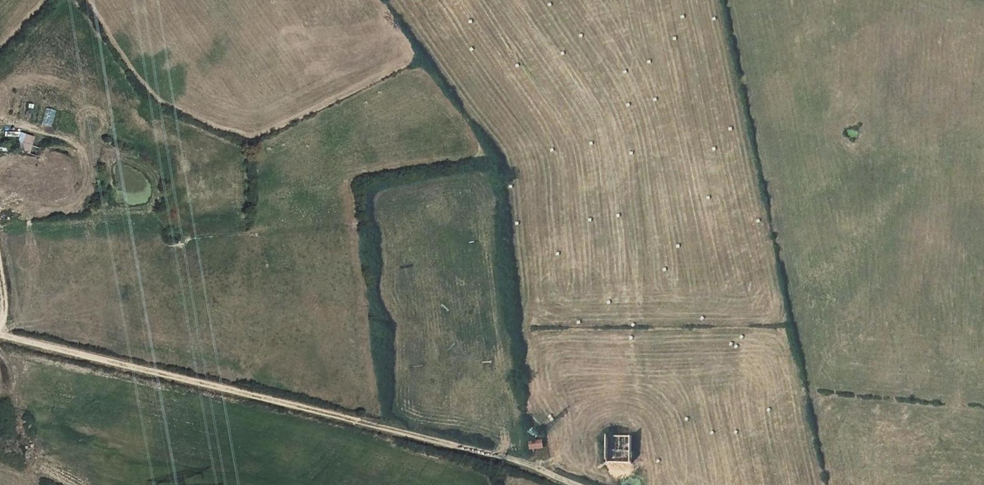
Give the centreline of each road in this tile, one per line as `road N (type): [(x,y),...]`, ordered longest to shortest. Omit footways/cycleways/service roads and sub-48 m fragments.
road 1 (track): [(576,484),(513,459),(0,336)]

